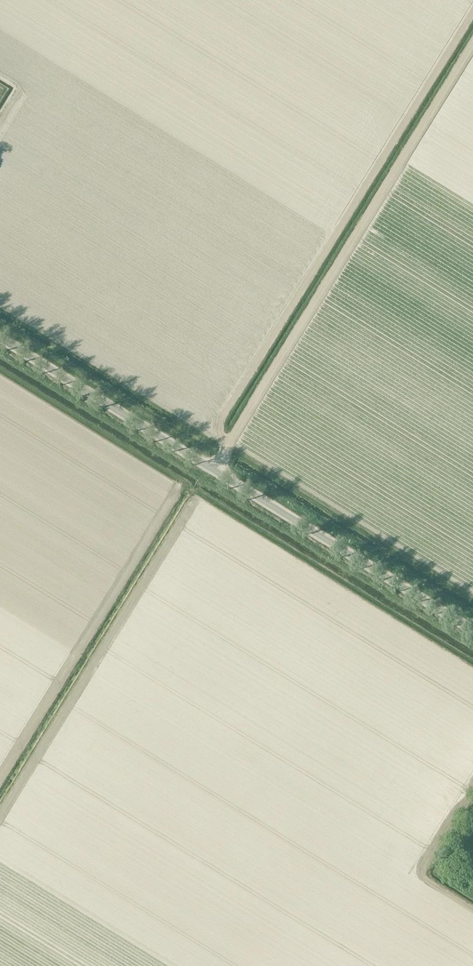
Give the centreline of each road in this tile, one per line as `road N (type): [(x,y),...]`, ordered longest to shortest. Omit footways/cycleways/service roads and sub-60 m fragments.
road 1 (unclassified): [(472,632),(0,339)]

